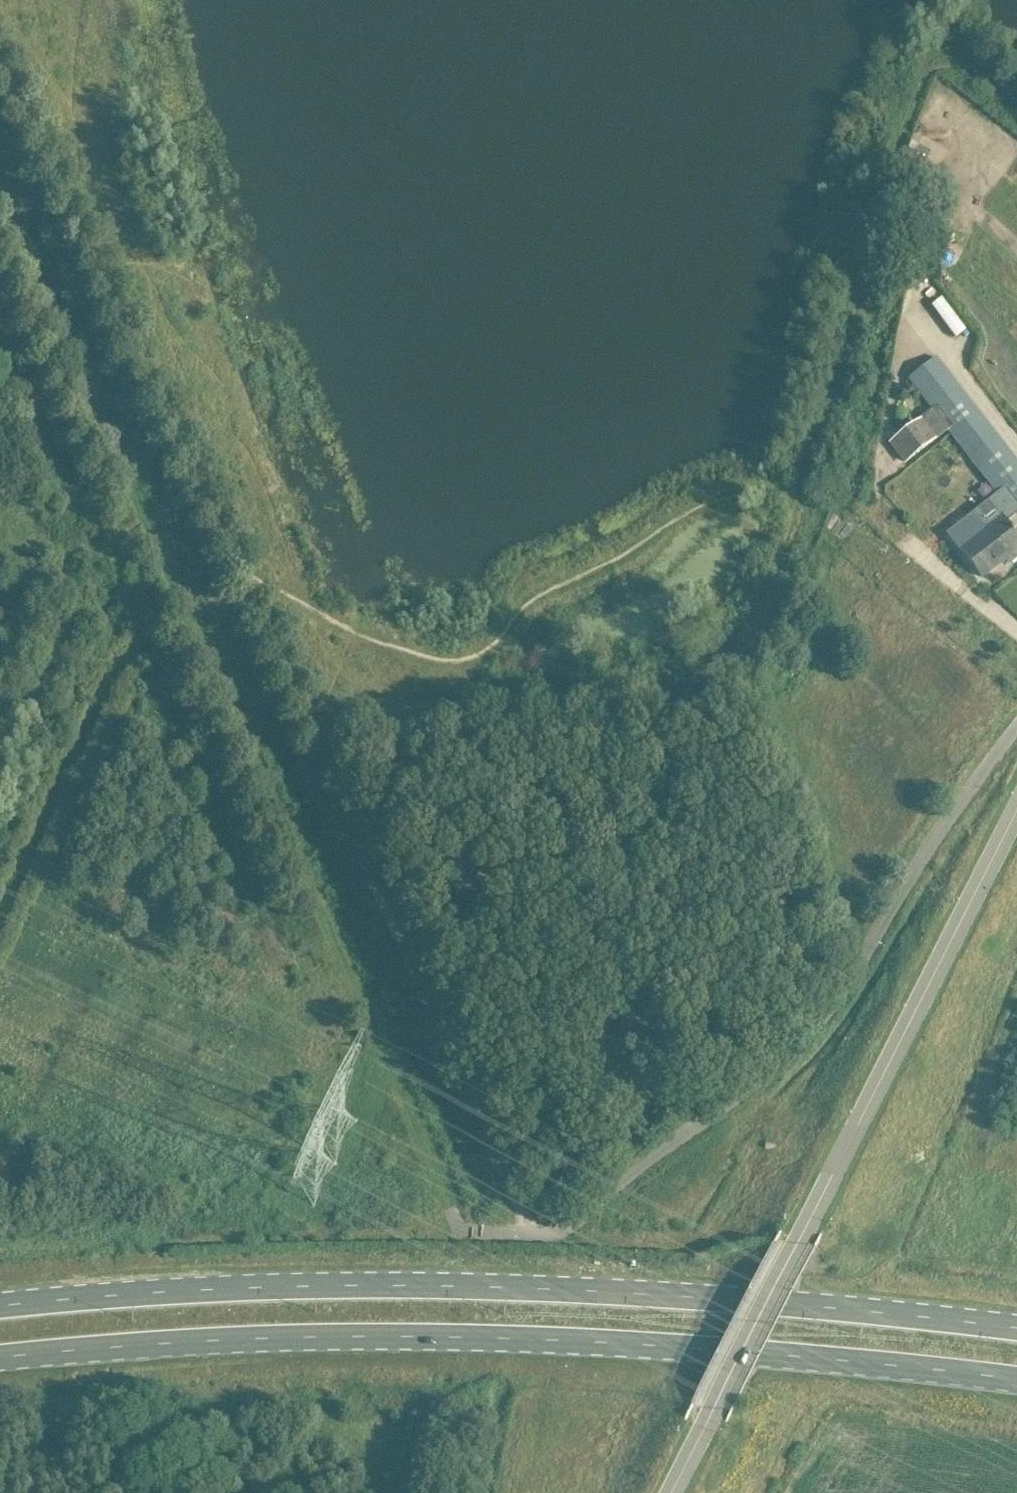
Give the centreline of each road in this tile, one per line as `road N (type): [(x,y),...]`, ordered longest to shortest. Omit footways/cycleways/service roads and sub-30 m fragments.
road 1 (primary): [(0,1358),(188,1343),(491,1338),(732,1351),(1016,1381)]
road 2 (primary): [(1016,1329),(487,1289),(264,1289),(0,1308)]
road 3 (unclassified): [(672,1492),(1016,803)]
road 4 (unclassified): [(525,1224),(562,1229),(577,1222),(763,1086),(814,1033),(1016,731)]
road 5 (track): [(189,618),(0,205)]
road 6 (track): [(525,1224),(360,871)]

